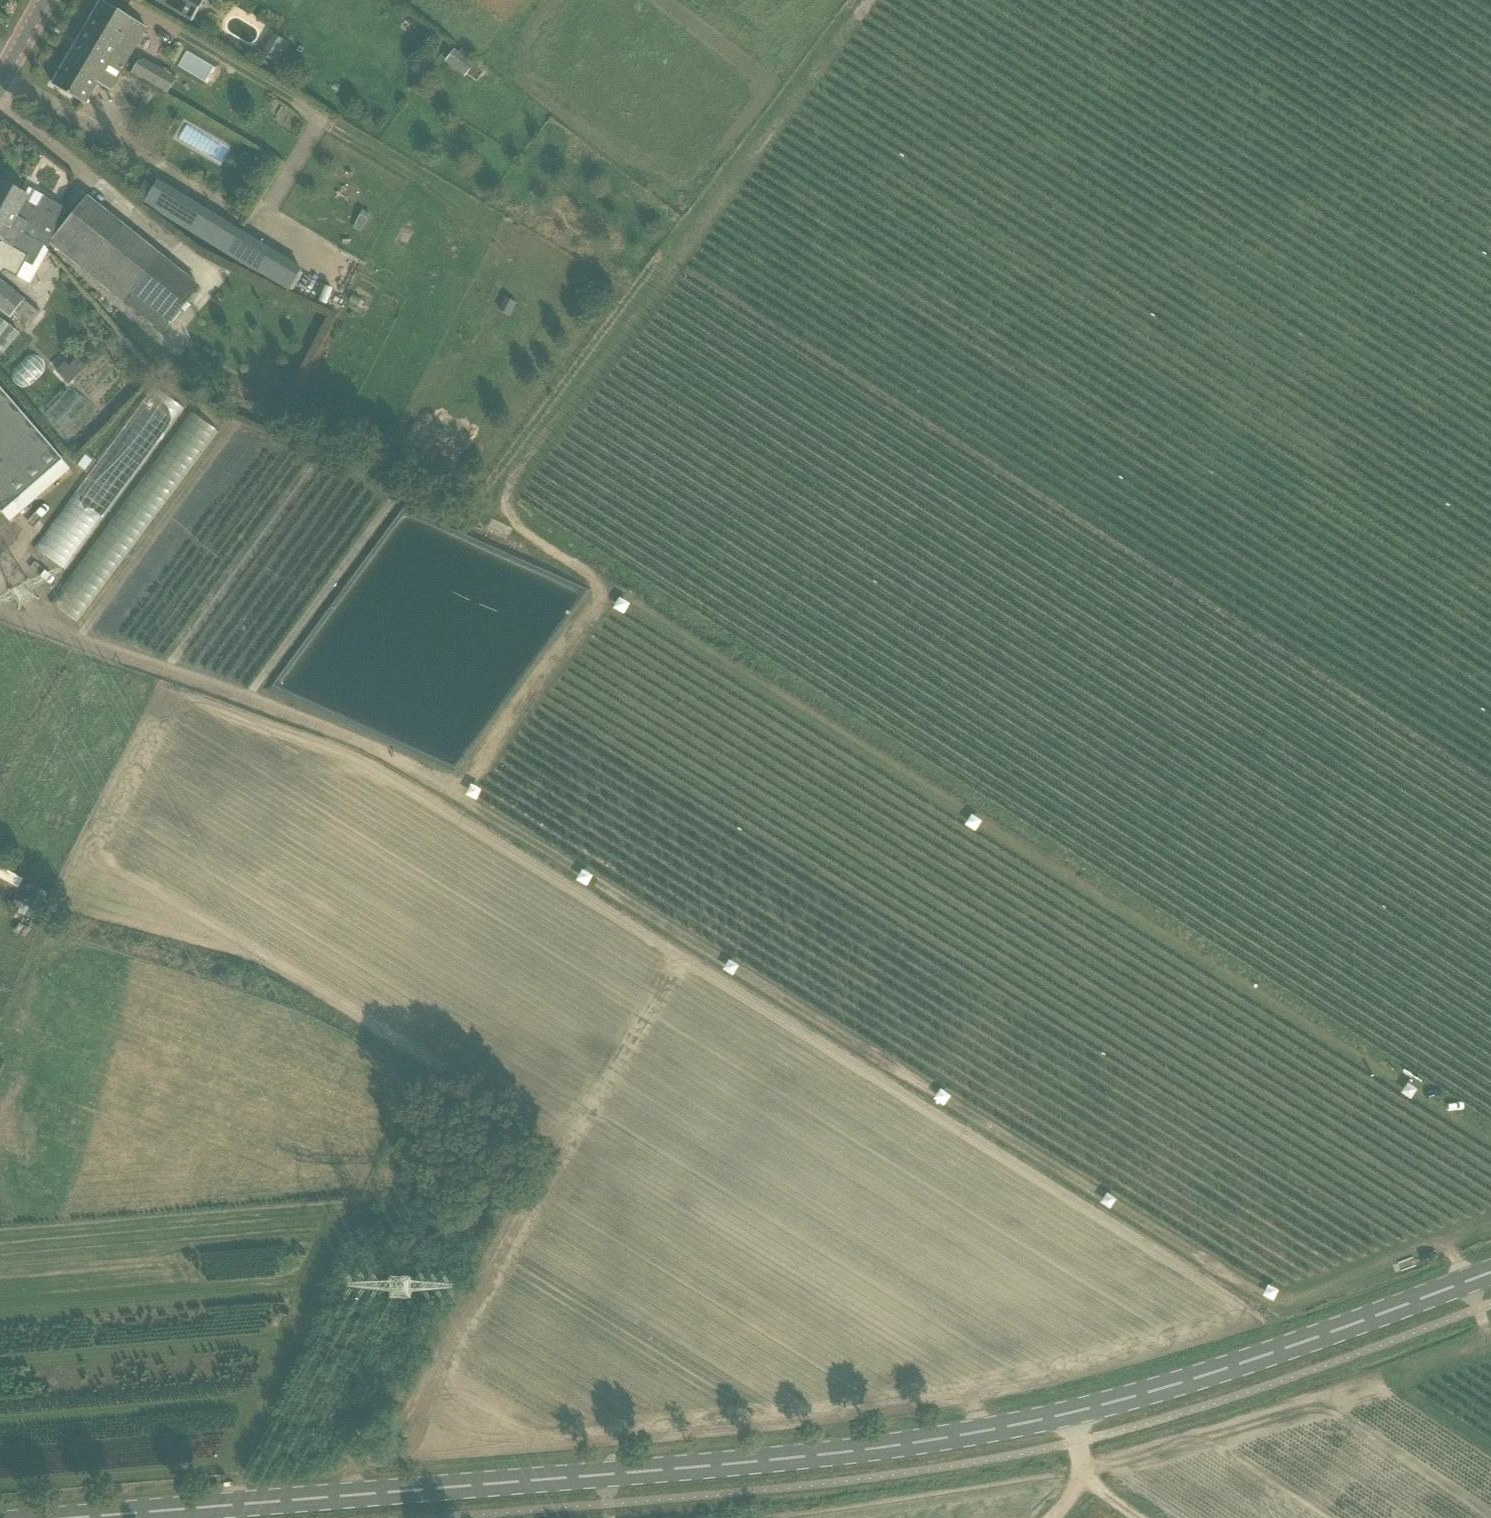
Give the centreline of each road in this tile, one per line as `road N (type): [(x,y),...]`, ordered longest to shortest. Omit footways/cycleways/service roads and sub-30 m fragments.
road 1 (tertiary): [(85,1517),(797,1459),(982,1432),(1265,1359),(1490,1273)]

